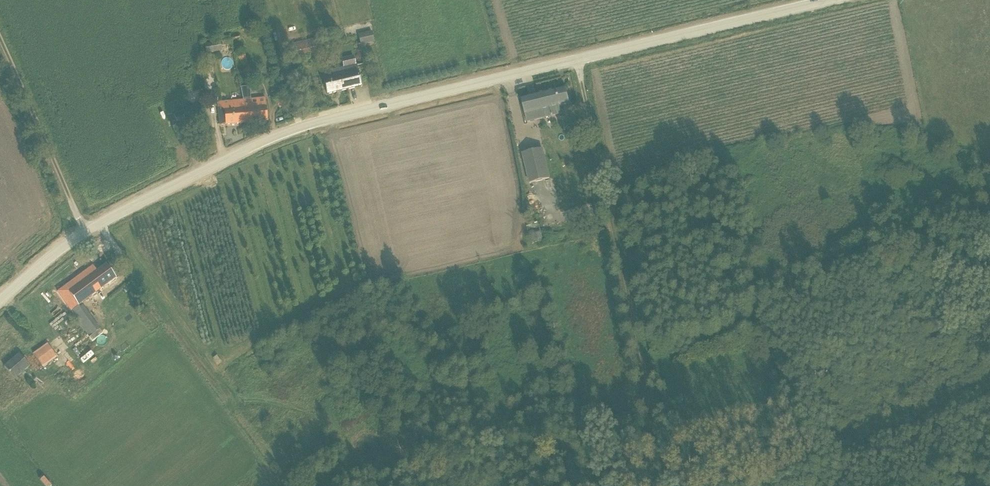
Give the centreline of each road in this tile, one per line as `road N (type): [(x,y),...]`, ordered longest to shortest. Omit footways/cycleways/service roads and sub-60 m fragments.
road 1 (tertiary): [(0,302),(85,231),(262,139),(580,61)]
road 2 (unclassified): [(580,61),(671,485)]
road 3 (tertiary): [(580,61),(841,0)]
road 4 (track): [(85,231),(0,43)]

